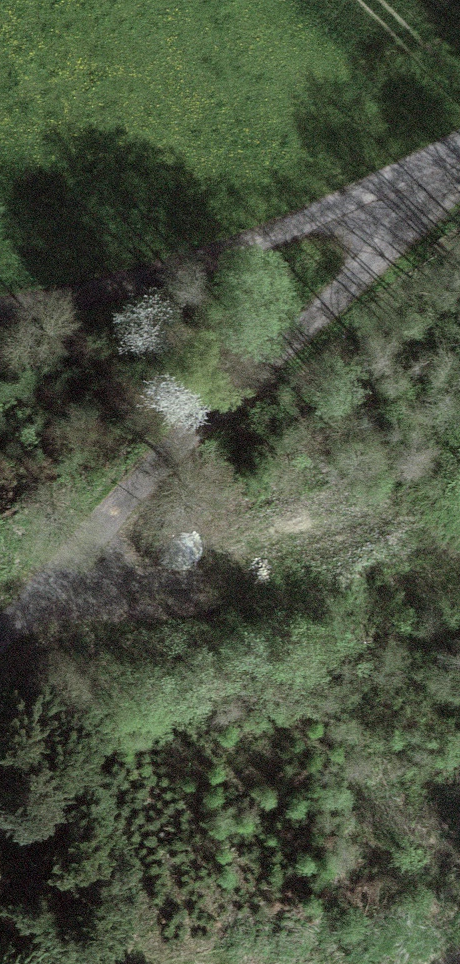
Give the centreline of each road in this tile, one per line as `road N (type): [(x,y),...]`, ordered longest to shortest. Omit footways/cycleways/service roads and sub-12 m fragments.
road 1 (track): [(0,621),(238,372),(459,203)]
road 2 (track): [(0,350),(459,139)]

